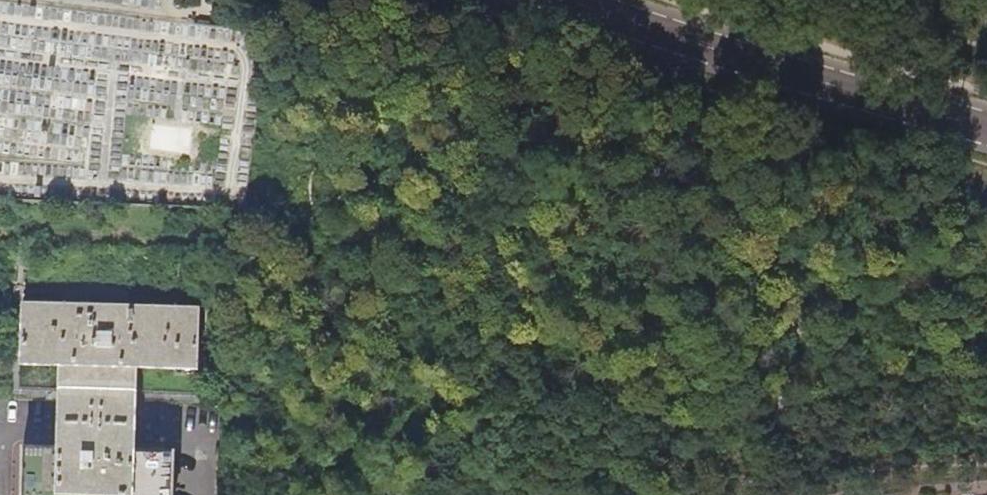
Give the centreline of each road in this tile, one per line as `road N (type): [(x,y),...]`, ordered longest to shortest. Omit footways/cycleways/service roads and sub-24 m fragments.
road 1 (tertiary): [(986,126),(572,0)]

